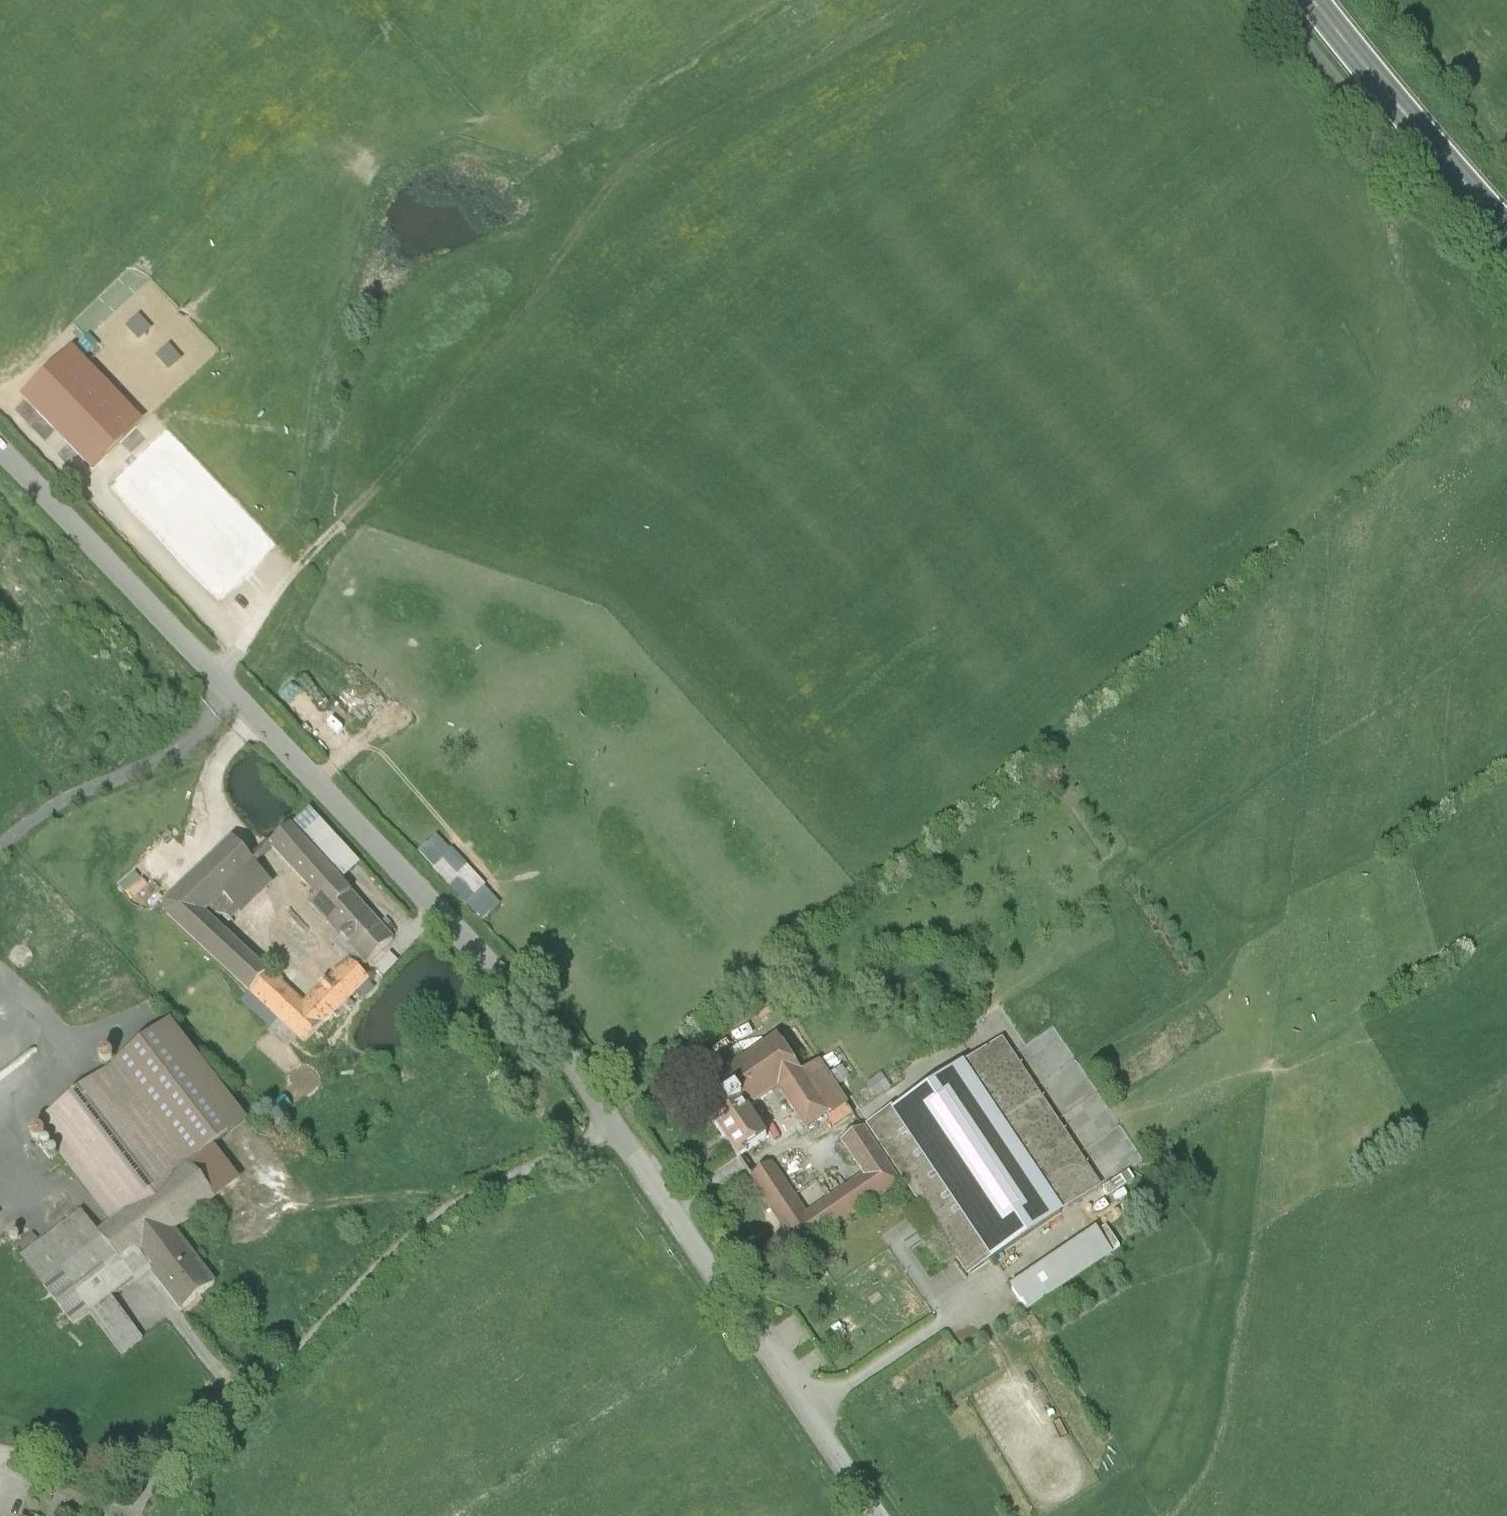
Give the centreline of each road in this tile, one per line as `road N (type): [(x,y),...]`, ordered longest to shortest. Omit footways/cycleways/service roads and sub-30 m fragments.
road 1 (unclassified): [(875,1515),(523,997),(0,453)]
road 2 (track): [(0,844),(59,801),(156,761),(201,730),(230,658),(279,589),(384,480),(627,165),(923,0)]
road 3 (primary): [(1313,0),(1506,238)]

